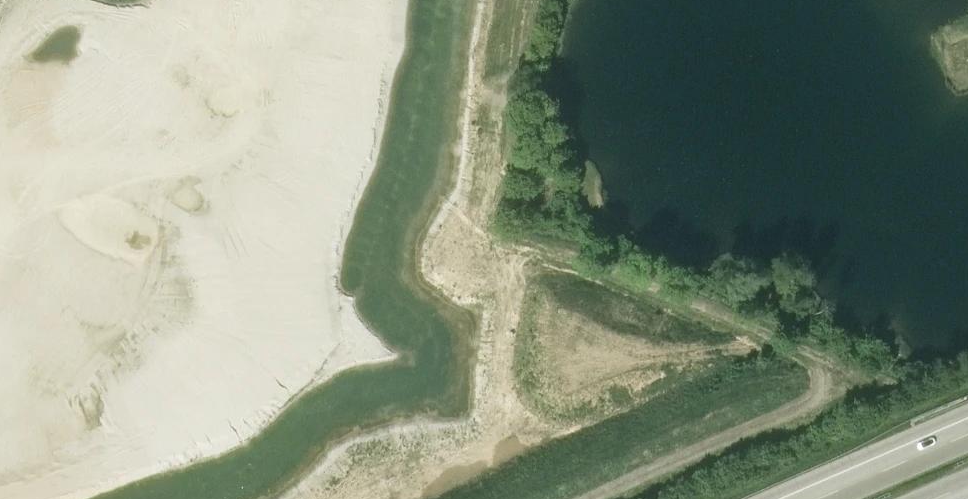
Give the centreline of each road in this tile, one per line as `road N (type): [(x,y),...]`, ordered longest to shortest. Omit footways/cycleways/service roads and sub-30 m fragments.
road 1 (motorway): [(967,438),(823,498)]

